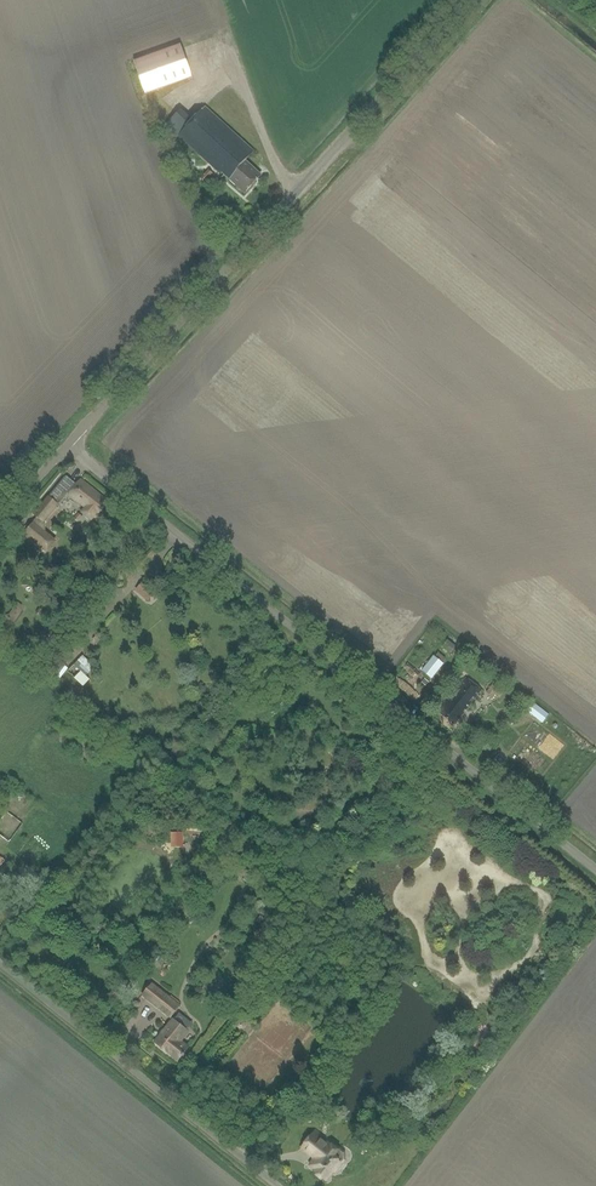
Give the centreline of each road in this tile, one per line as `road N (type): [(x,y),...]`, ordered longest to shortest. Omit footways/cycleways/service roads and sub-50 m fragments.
road 1 (unclassified): [(595,867),(68,446)]
road 2 (residential): [(68,446),(469,0)]
road 3 (unclassified): [(283,1185),(0,959)]

